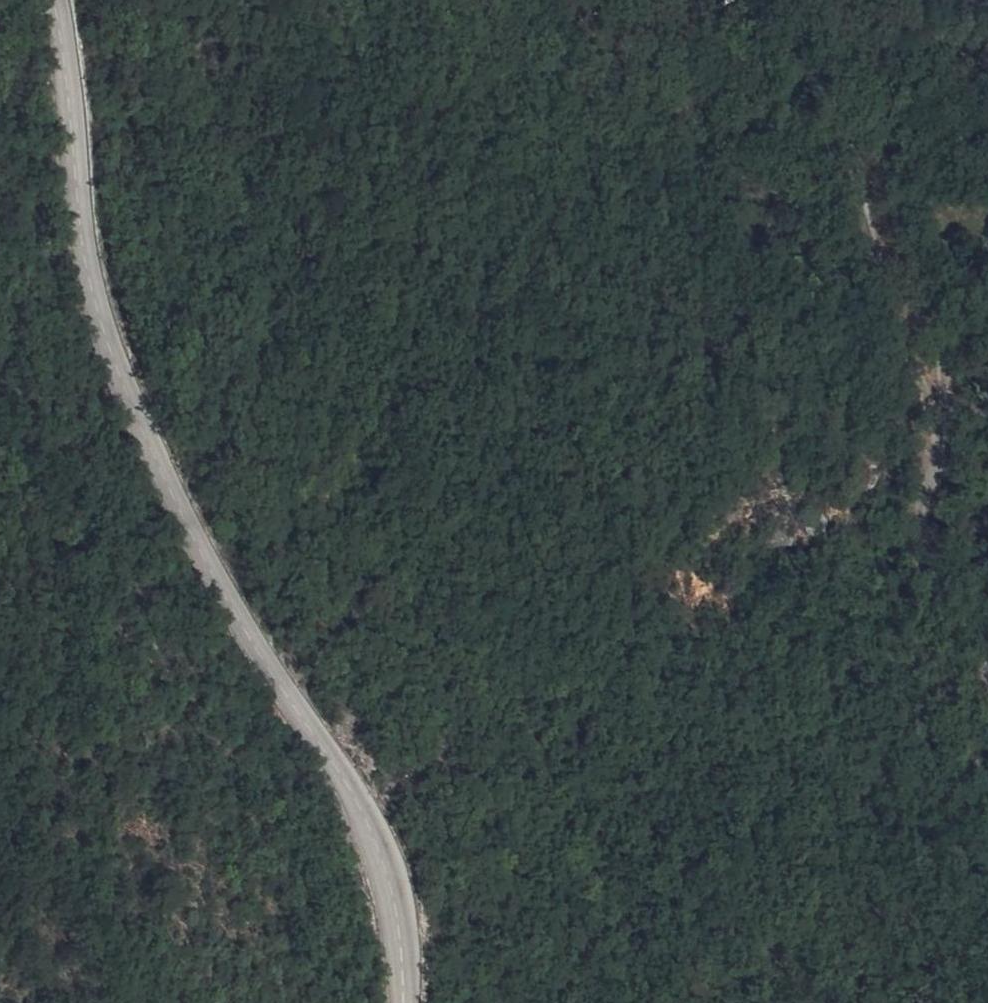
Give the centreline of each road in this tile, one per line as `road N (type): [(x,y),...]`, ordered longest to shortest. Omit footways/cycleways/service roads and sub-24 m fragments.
road 1 (secondary): [(406,1002),(395,907),(373,830),(198,544),(104,325),(87,260),(55,0)]
road 2 (tertiary): [(987,678),(938,591),(926,526),(944,380),(897,199),(886,106),(889,0)]

